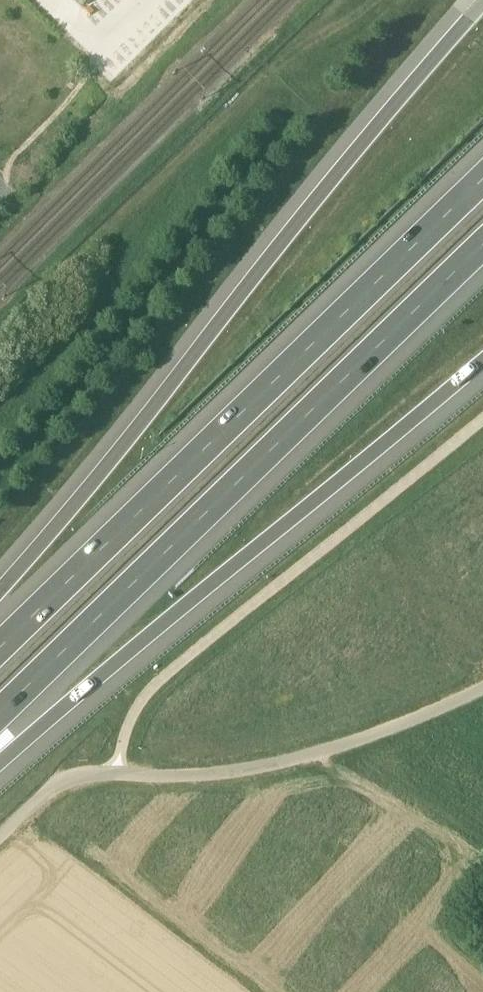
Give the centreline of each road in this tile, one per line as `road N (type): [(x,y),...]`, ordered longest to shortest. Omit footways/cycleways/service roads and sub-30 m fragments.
road 1 (motorway): [(482,3),(0,588)]
road 2 (motorway): [(482,174),(0,644)]
road 3 (motorway): [(0,714),(482,246)]
road 4 (motorway): [(0,759),(482,358)]
road 5 (unclassified): [(482,689),(320,751),(238,770),(115,772)]
road 6 (unclassified): [(0,838),(61,781),(115,772)]

